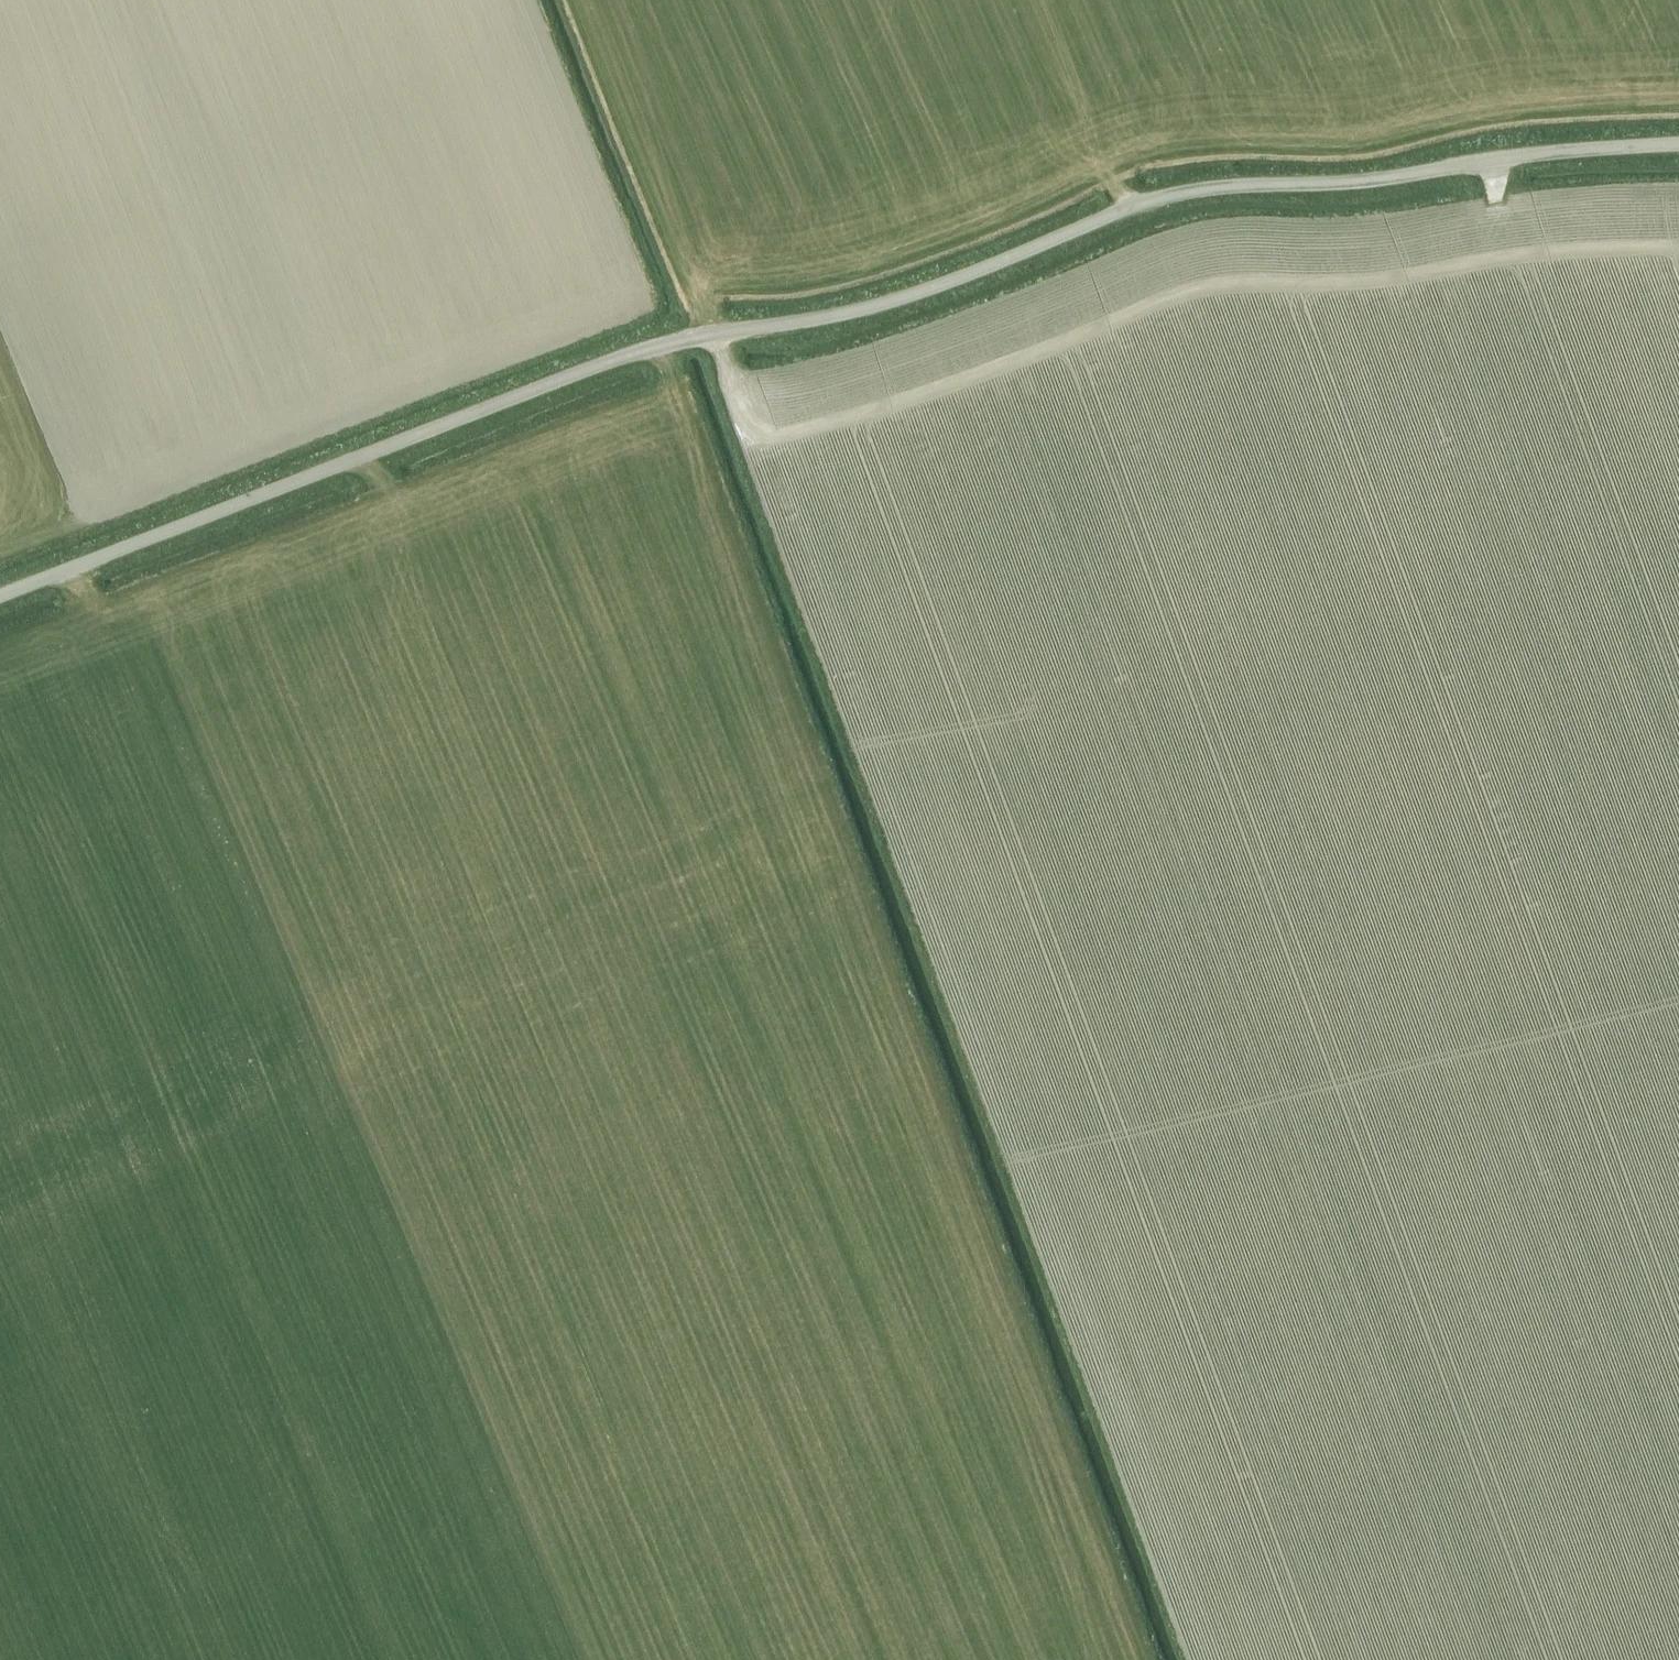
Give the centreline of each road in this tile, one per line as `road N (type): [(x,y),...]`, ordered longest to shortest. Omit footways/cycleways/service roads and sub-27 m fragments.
road 1 (unclassified): [(0,596),(594,365),(676,341),(864,310),(1122,207),(1195,188),(1401,177),(1540,153),(1678,142)]

